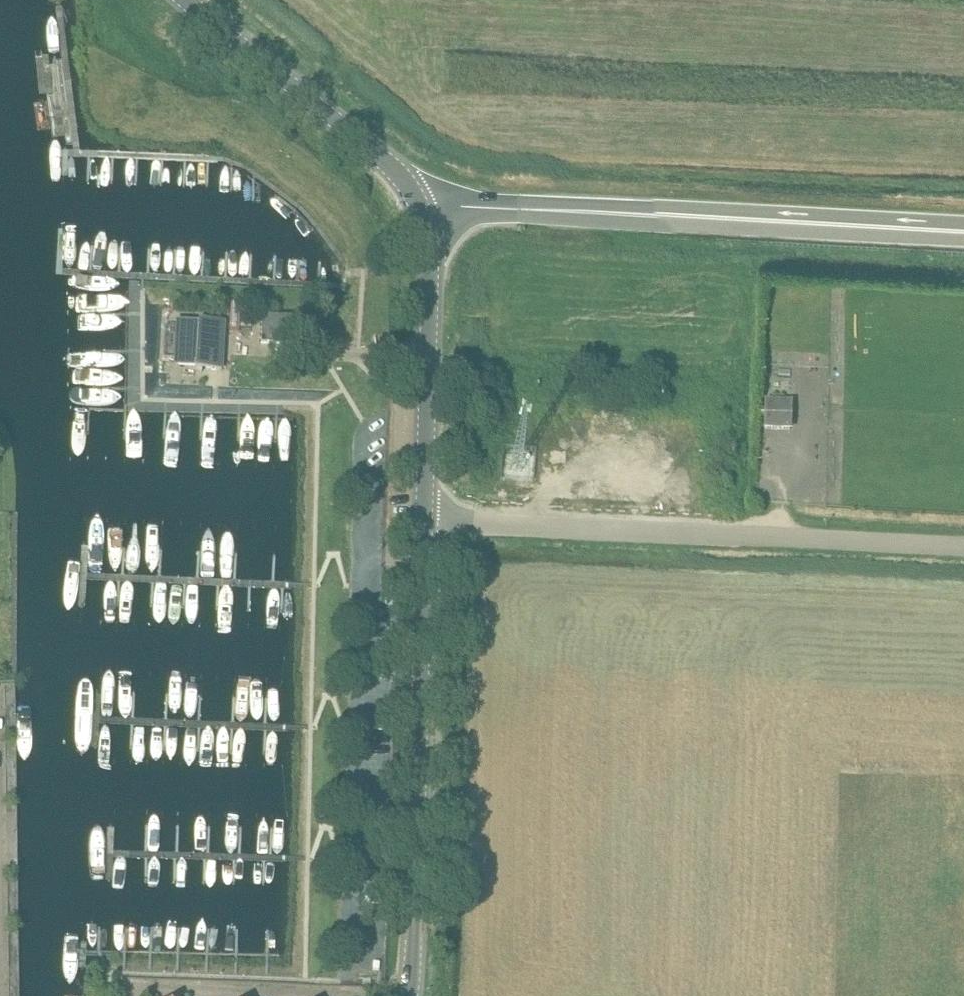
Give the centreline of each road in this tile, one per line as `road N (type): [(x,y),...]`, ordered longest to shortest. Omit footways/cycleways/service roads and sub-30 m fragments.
road 1 (residential): [(963,547),(424,519)]
road 2 (motorway): [(425,211),(493,205),(963,231)]
road 3 (tertiary): [(409,995),(424,519)]
road 4 (tertiary): [(425,211),(404,179),(186,0)]
road 5 (tertiary): [(424,519),(432,252),(425,211)]
road 6 (unclassified): [(125,995),(141,985),(363,994)]

